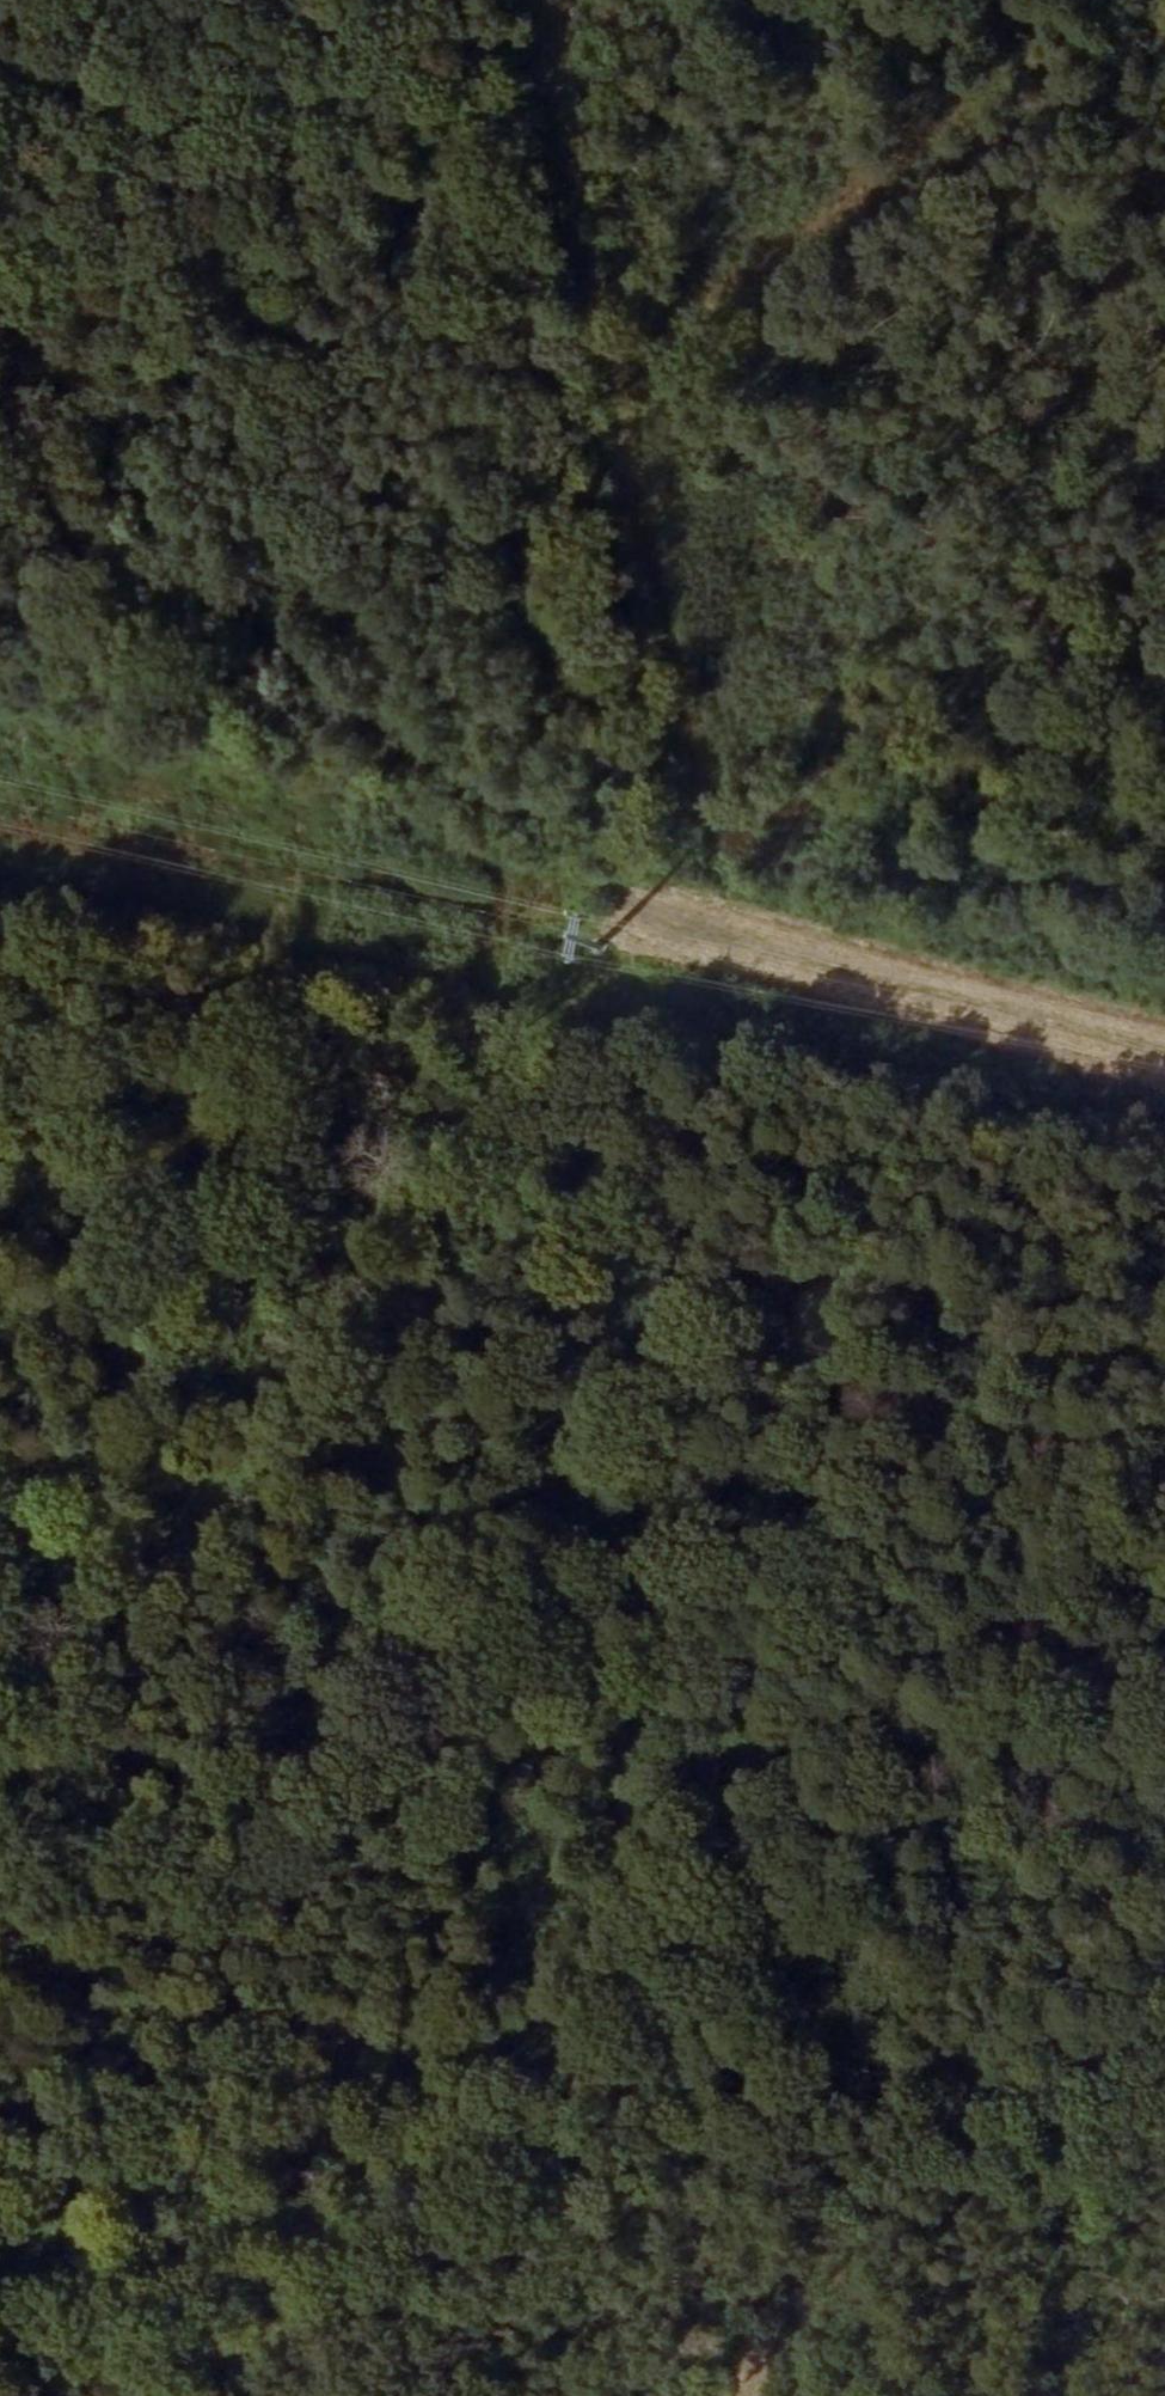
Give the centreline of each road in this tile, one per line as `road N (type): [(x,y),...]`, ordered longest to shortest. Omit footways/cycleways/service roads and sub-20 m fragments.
road 1 (track): [(0,250),(98,407),(228,567),(397,736),(628,905),(823,971),(1164,1042)]

